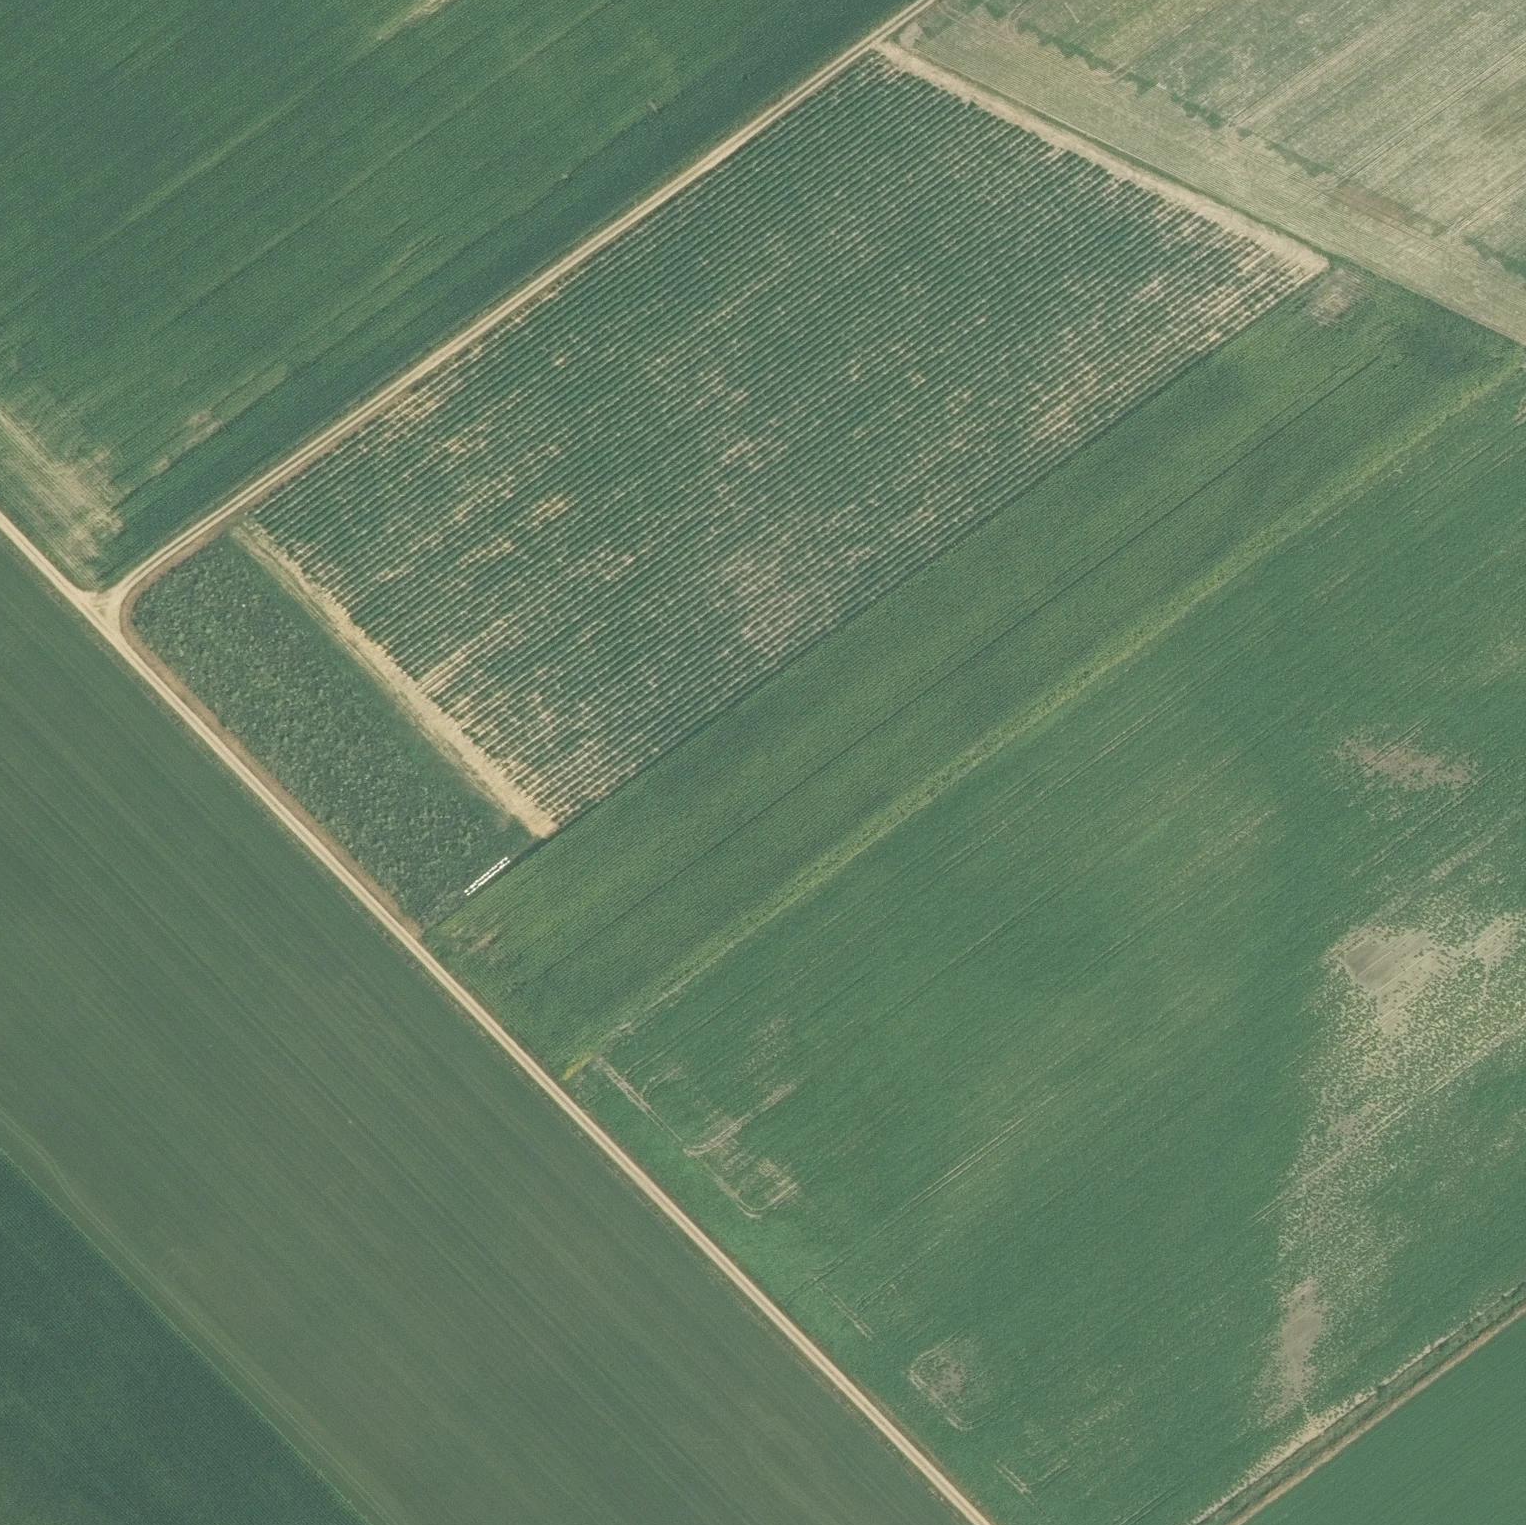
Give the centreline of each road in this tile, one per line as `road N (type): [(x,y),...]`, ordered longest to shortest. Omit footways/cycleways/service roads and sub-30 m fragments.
road 1 (track): [(87,613),(977,1524)]
road 2 (track): [(87,613),(926,0)]
road 3 (track): [(0,523),(87,613)]

